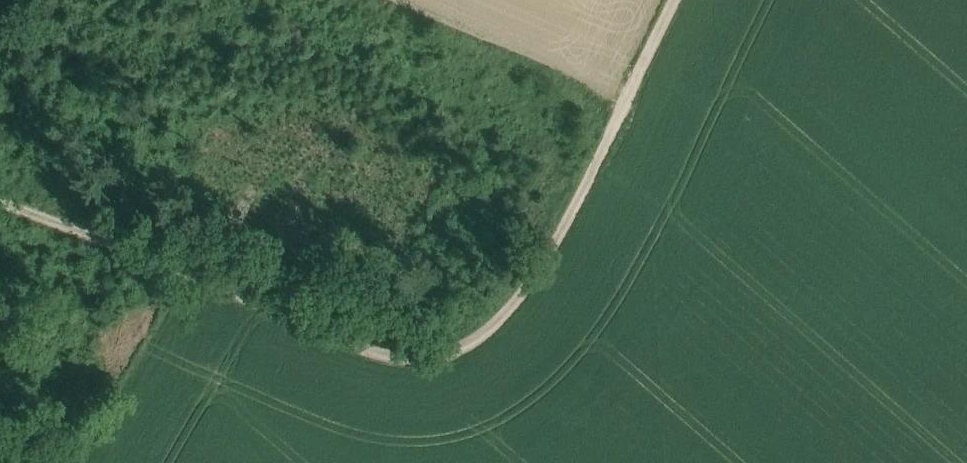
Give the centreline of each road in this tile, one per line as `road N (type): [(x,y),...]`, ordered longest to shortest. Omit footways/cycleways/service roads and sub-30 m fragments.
road 1 (unclassified): [(0,200),(189,267),(364,346),(449,351),(485,327),(522,284),(673,0)]

